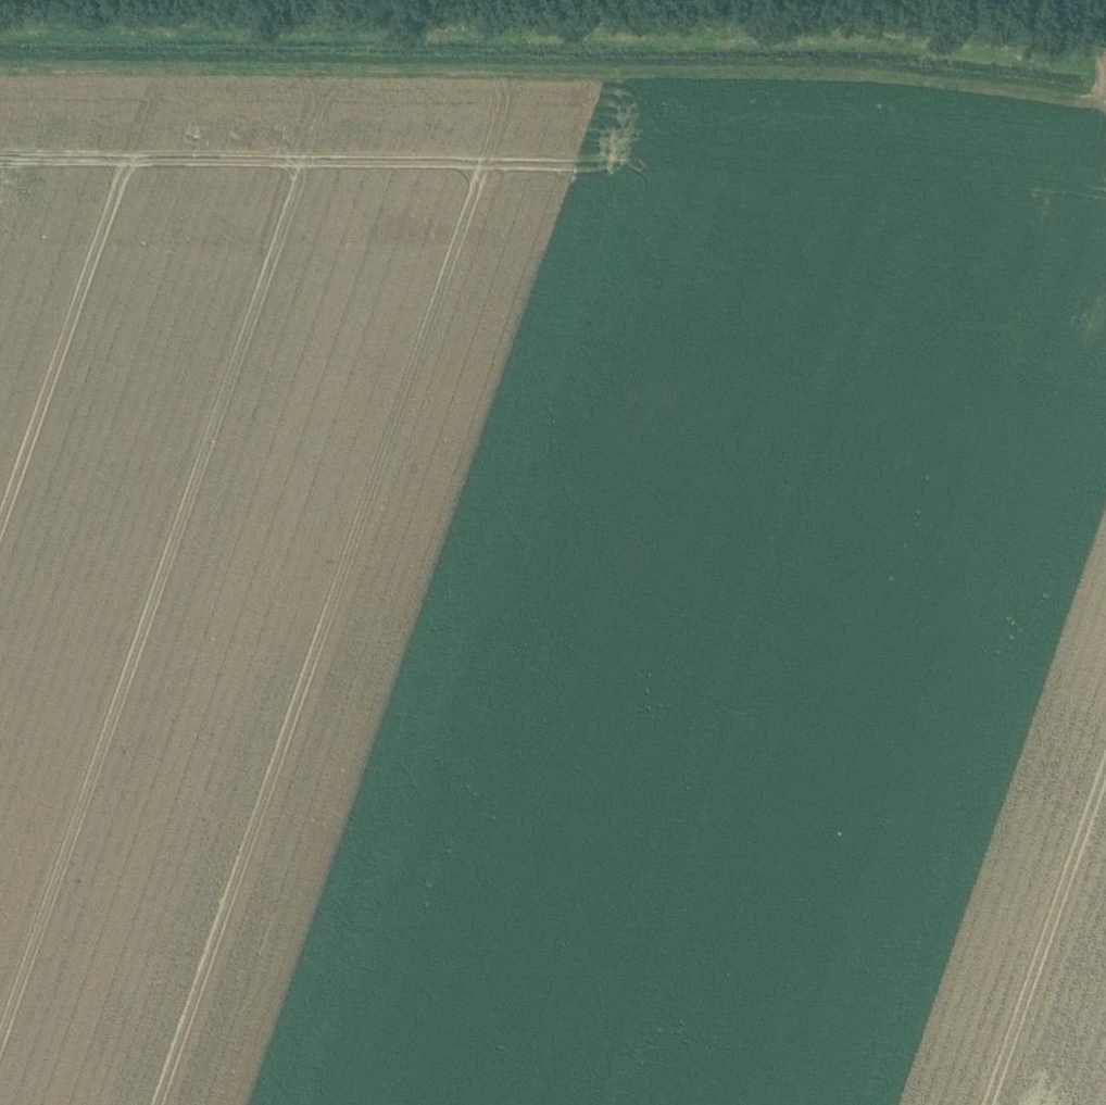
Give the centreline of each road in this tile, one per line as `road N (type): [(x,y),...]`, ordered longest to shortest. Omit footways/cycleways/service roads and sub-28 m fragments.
road 1 (track): [(0,68),(829,74),(1105,104)]
road 2 (track): [(0,24),(878,34),(1105,60)]

